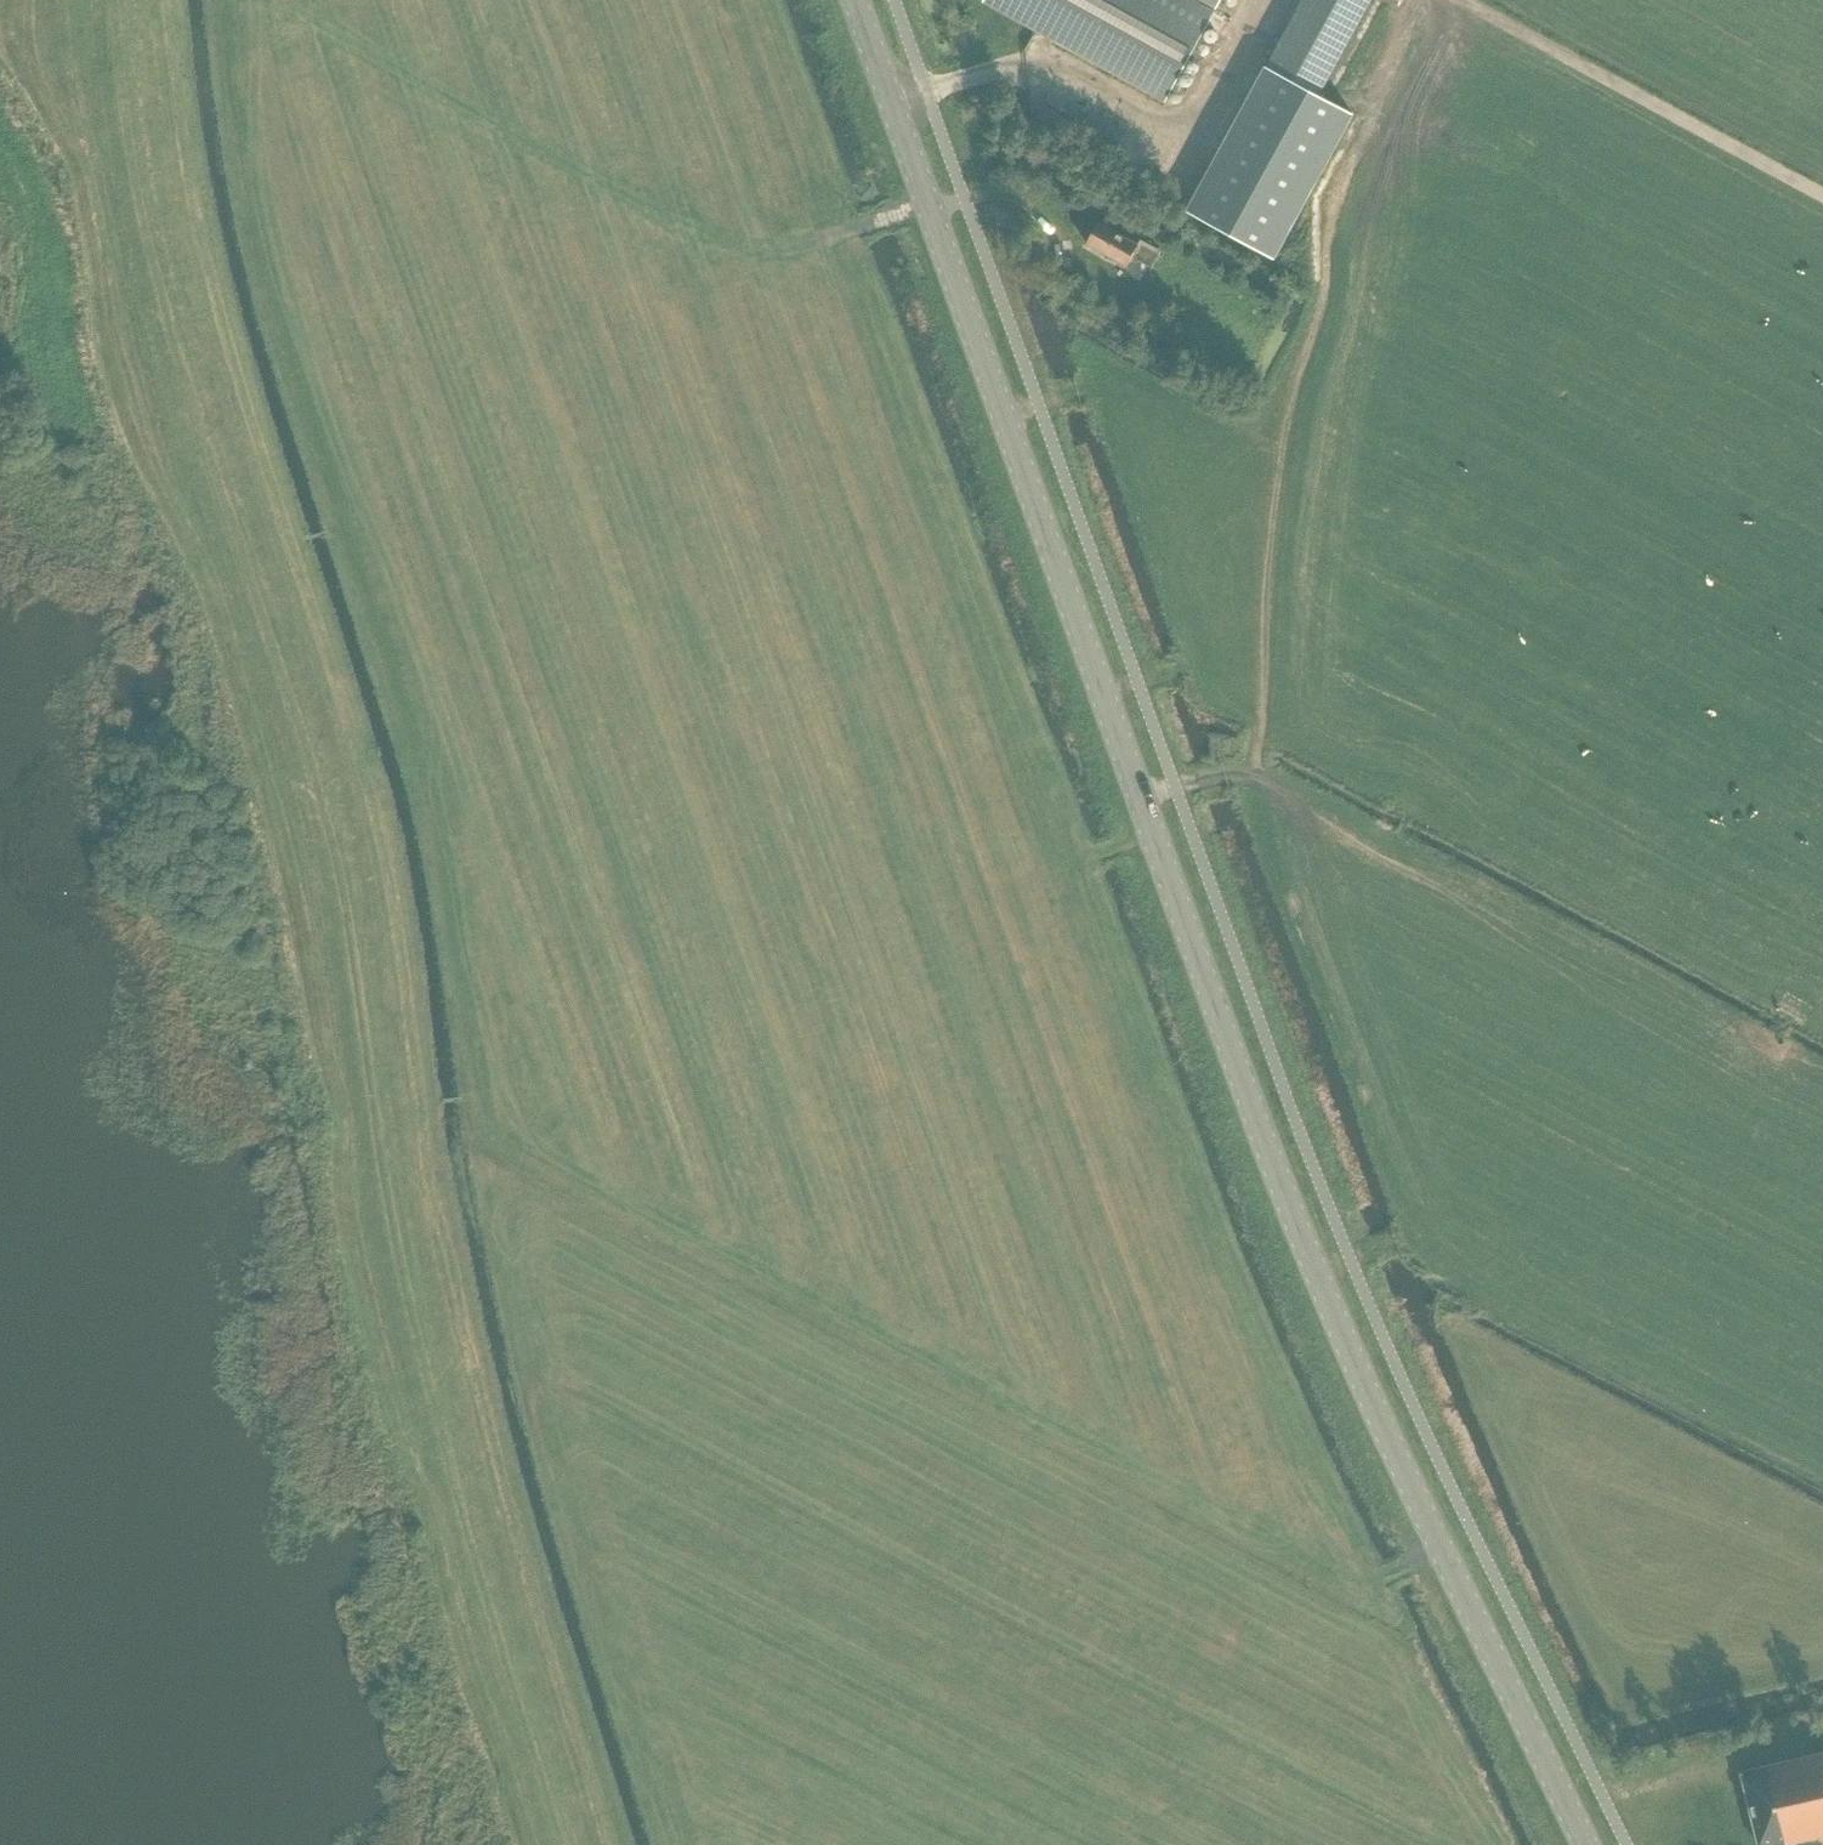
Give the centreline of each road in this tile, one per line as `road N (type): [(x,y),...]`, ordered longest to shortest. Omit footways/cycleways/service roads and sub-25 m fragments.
road 1 (secondary): [(1585,1844),(1325,1299),(854,0)]

